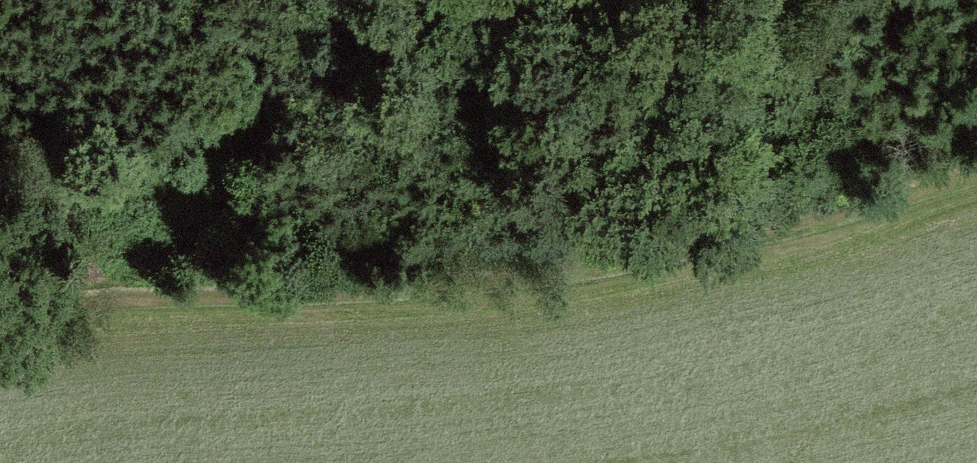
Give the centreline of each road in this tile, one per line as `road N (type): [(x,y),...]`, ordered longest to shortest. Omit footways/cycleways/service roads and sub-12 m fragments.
road 1 (track): [(0,323),(156,292),(672,250),(976,171)]
road 2 (track): [(156,292),(273,89),(246,0)]
road 3 (track): [(819,0),(927,185)]

